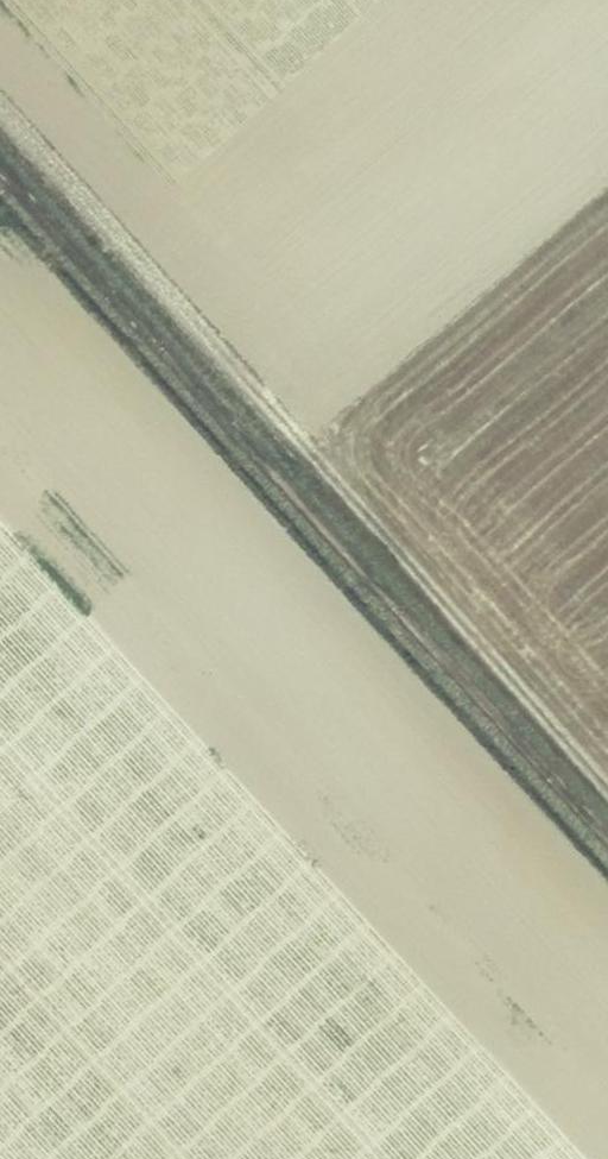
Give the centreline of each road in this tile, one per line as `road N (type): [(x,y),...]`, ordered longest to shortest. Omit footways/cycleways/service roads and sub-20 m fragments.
road 1 (track): [(0,172),(370,586),(607,834)]

